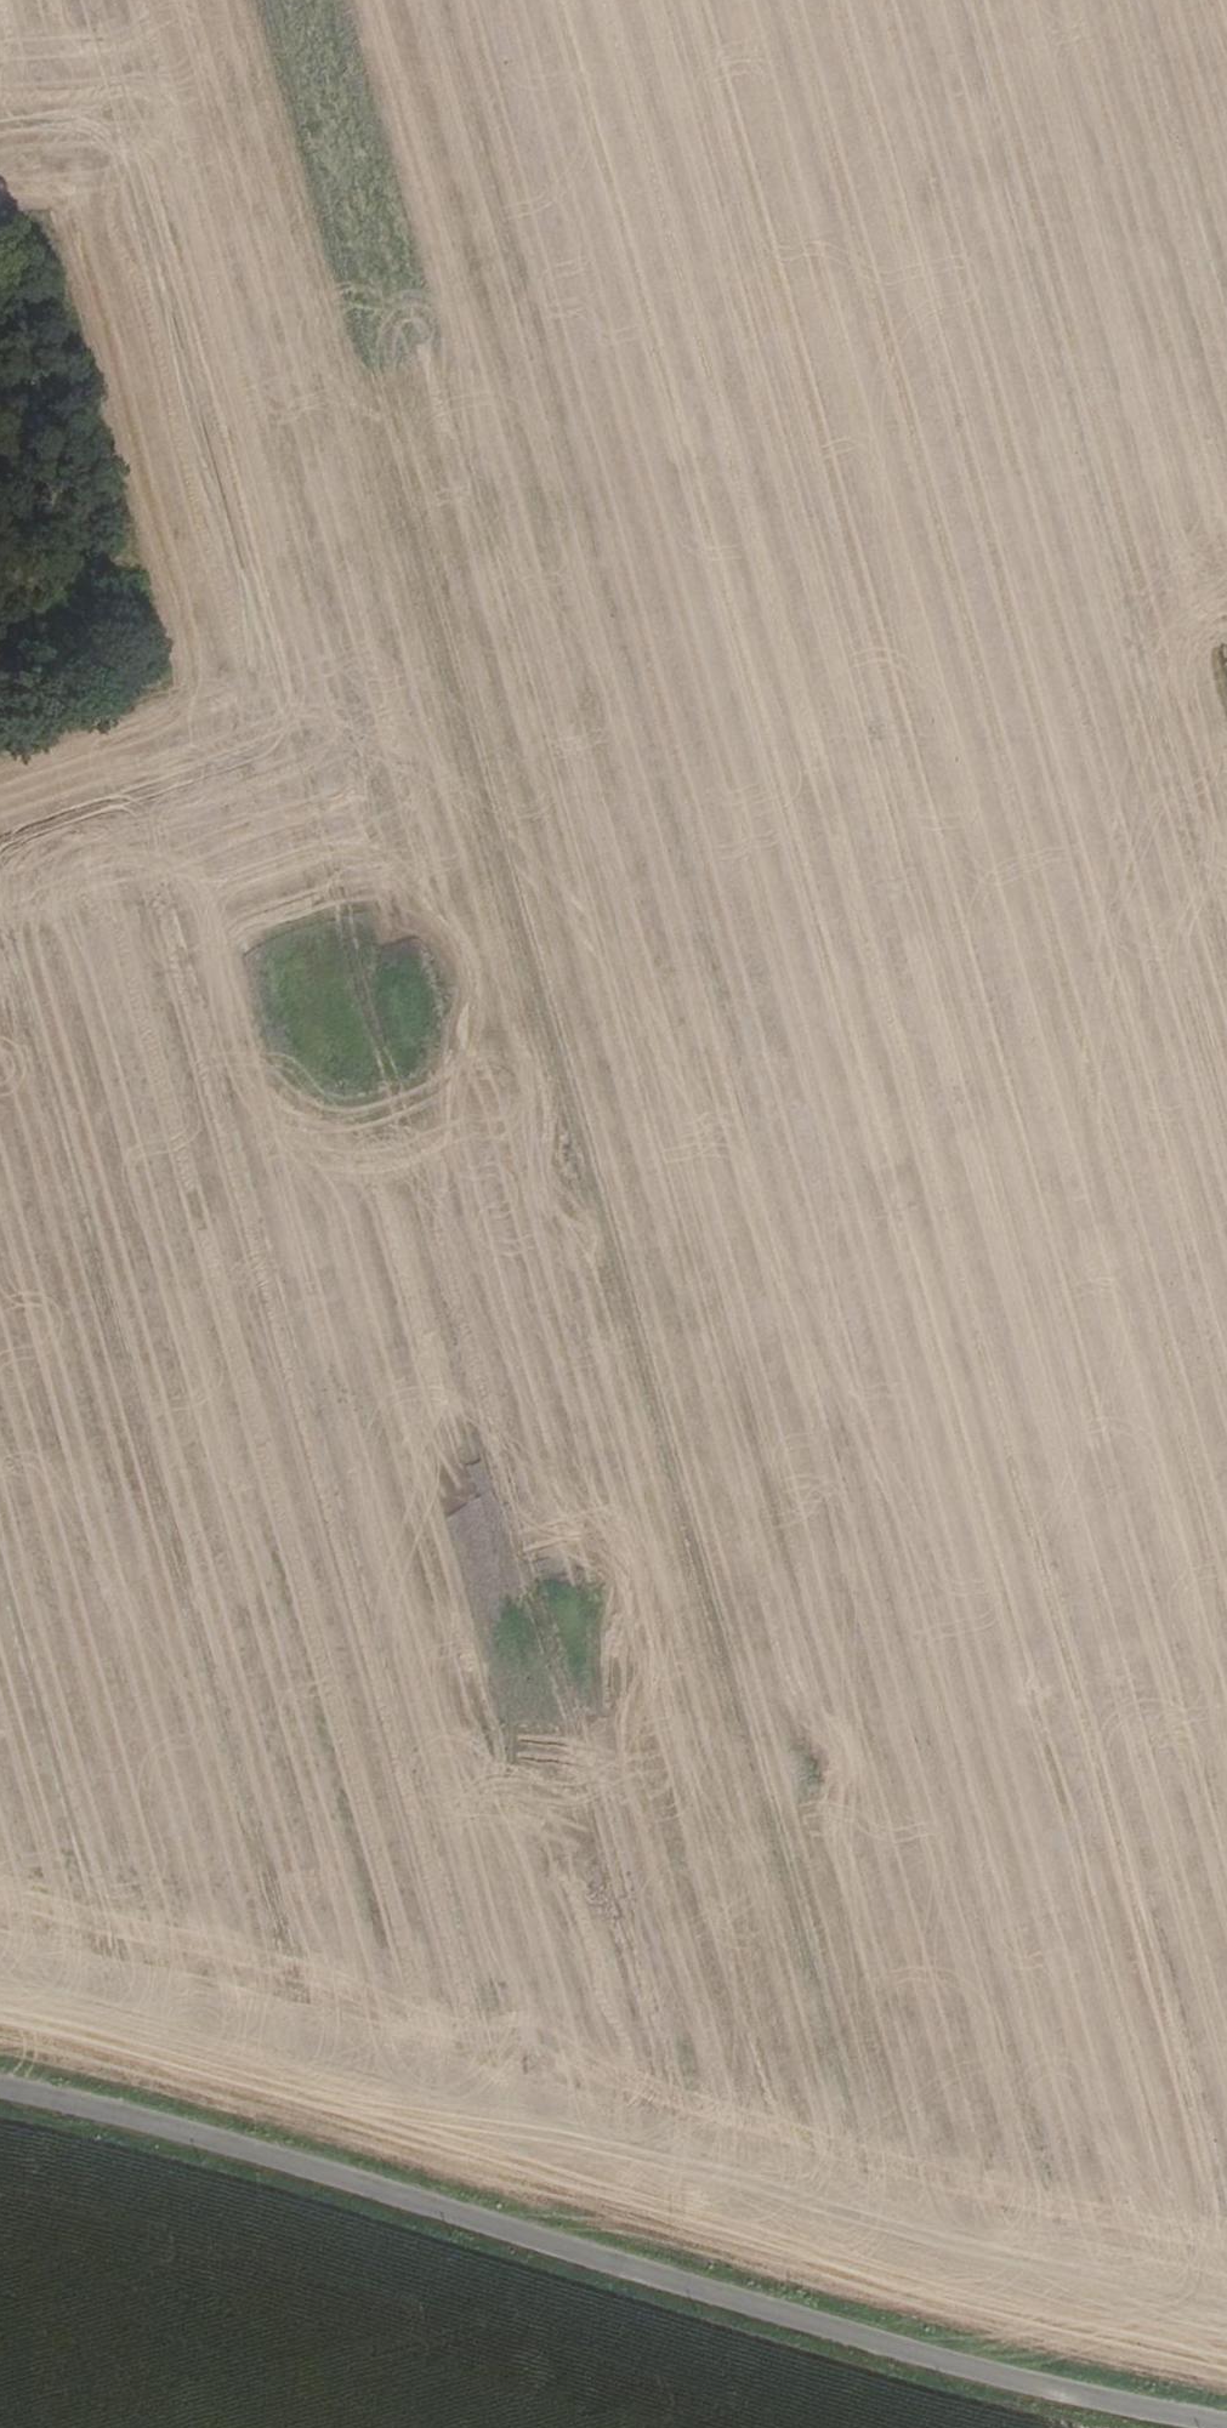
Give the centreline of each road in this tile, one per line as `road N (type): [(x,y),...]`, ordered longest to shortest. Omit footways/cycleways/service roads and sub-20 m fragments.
road 1 (unclassified): [(0,2092),(954,2362),(1226,2427)]

